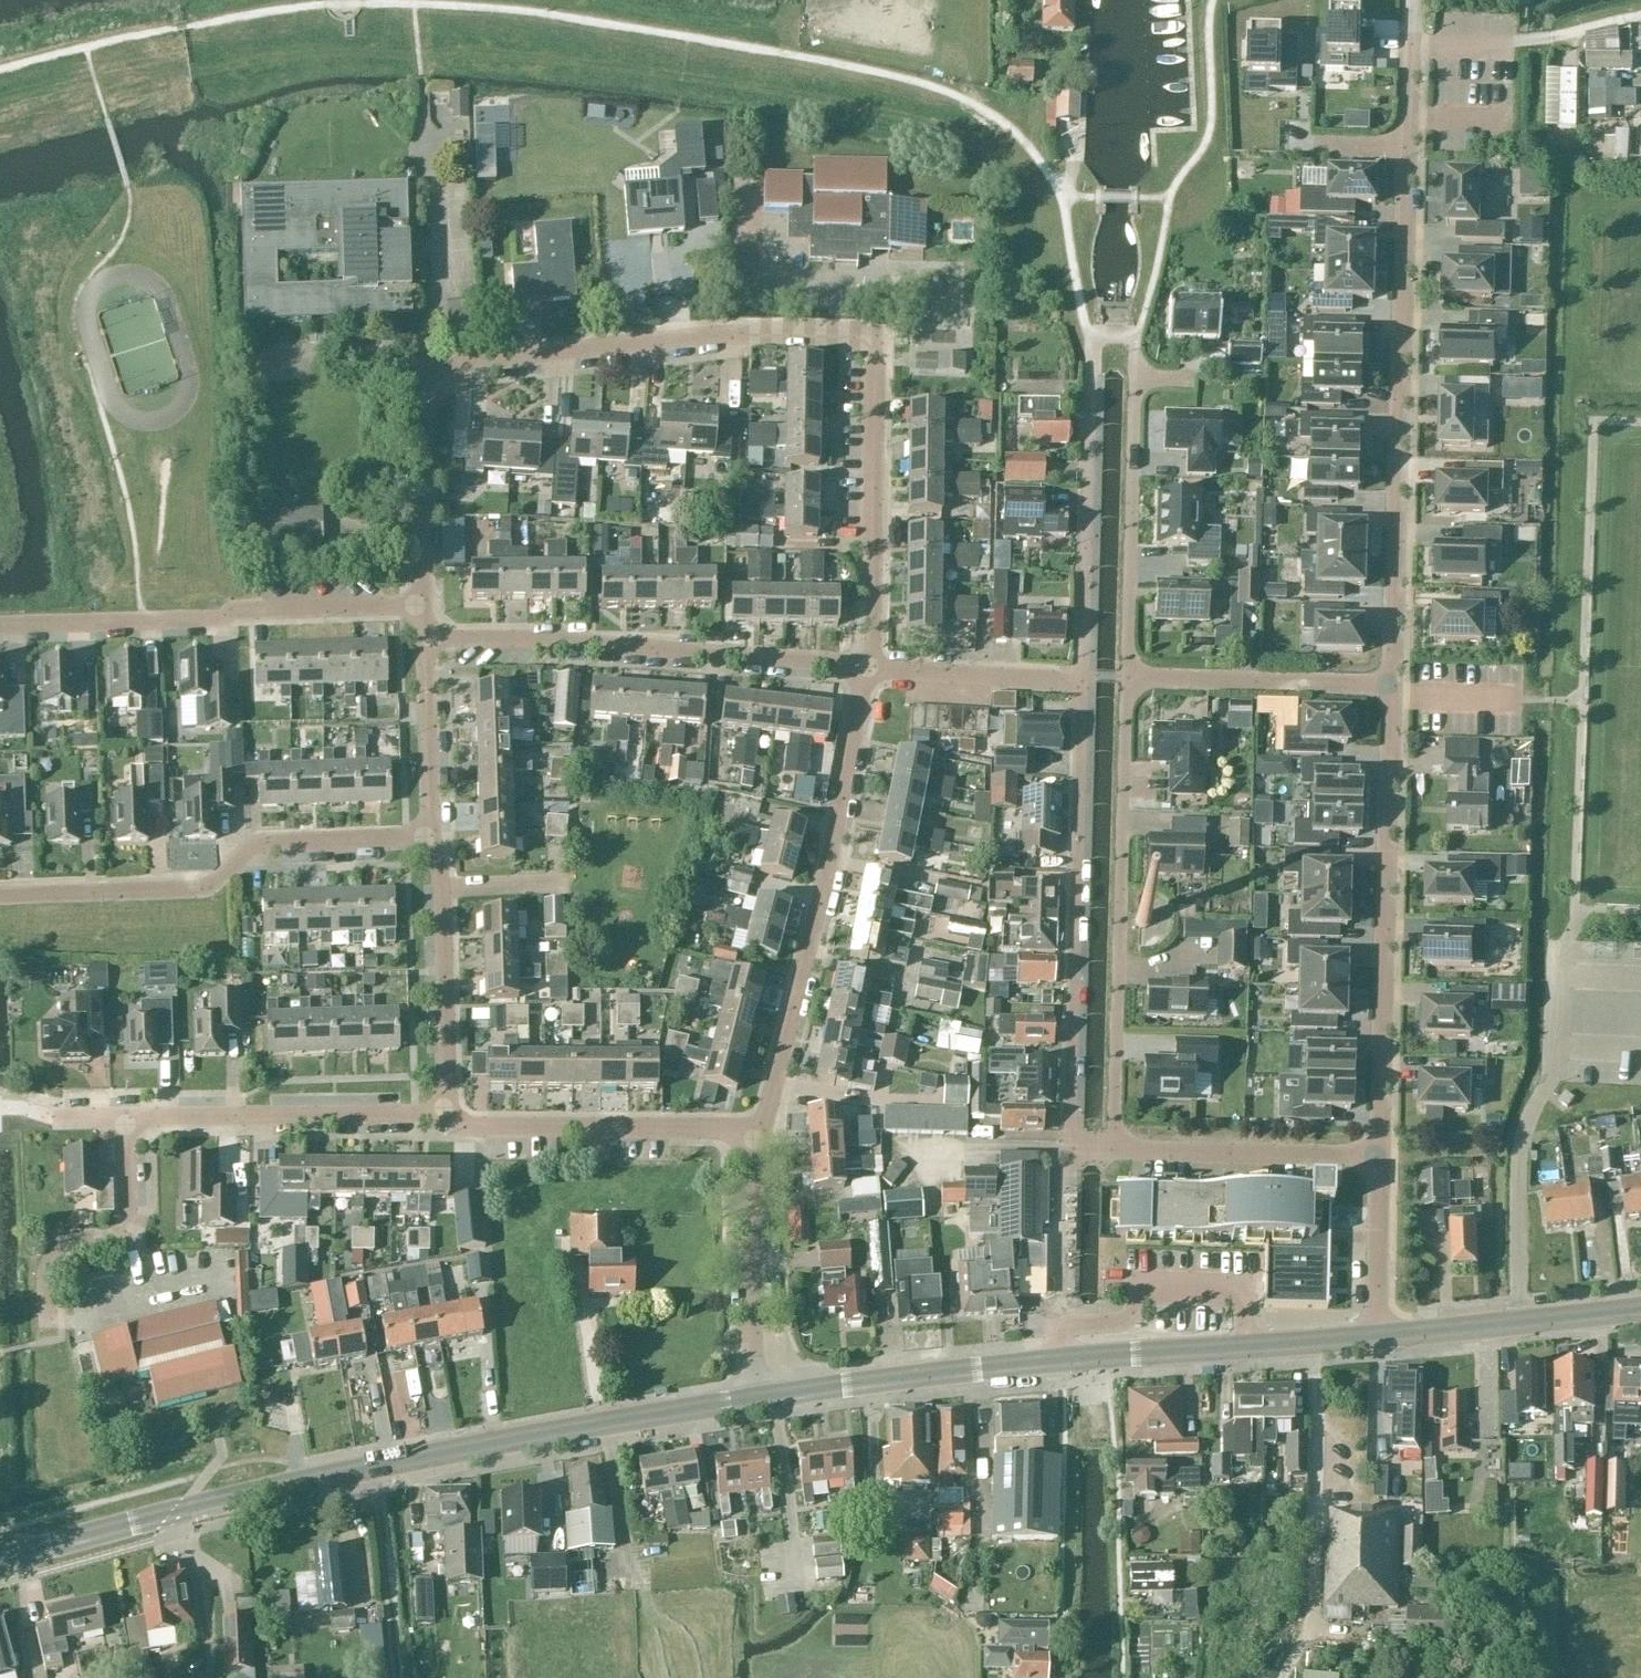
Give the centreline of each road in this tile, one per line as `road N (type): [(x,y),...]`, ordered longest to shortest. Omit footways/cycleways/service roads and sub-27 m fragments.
road 1 (residential): [(872,668),(874,334),(741,333),(441,367),(418,400),(421,607)]
road 2 (secondary): [(0,1561),(301,1483),(758,1396)]
road 3 (residential): [(1082,679),(1092,333),(1113,334),(1135,334),(1125,680)]
road 4 (residential): [(1390,687),(1412,0)]
road 5 (residential): [(748,1131),(770,1110),(872,668)]
road 6 (residential): [(1068,1148),(1082,679)]
road 7 (residential): [(1125,680),(1113,1149)]
road 8 (residential): [(1382,1155),(1390,687)]
road 9 (residential): [(436,840),(261,840),(202,889),(0,896)]
road 10 (residential): [(872,668),(657,647),(423,645)]
road 11 (residential): [(0,629),(421,607)]
road 12 (residential): [(448,1113),(125,1118)]
road 13 (secondary): [(758,1396),(1064,1361)]
road 14 (residential): [(448,1113),(471,1126),(748,1131)]
road 15 (residential): [(1113,1149),(1382,1155)]
road 16 (residential): [(758,1396),(748,1131)]
road 17 (residential): [(1390,687),(1125,680)]
road 18 (secondary): [(1640,1310),(1377,1336)]
road 19 (secondary): [(1377,1336),(1115,1354)]
road 20 (residential): [(48,1317),(50,1256),(70,1240),(112,1236),(126,1222),(125,1118)]
road 21 (residential): [(438,888),(448,1113)]
road 22 (residential): [(1082,679),(872,668)]
road 23 (track): [(377,1468),(398,1677)]
road 24 (residential): [(423,645),(436,840)]
road 25 (residential): [(1377,1336),(1382,1155)]
road 26 (residential): [(1064,1361),(1067,1191)]
road 27 (residential): [(438,888),(564,884)]

